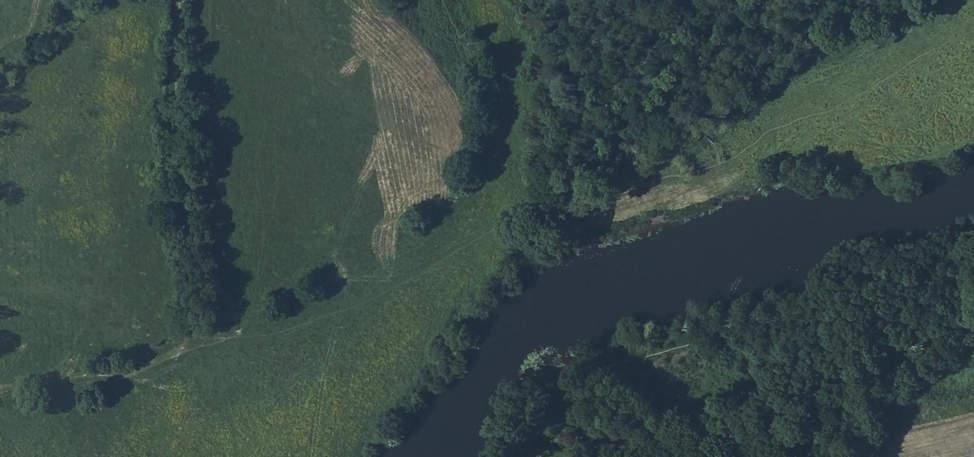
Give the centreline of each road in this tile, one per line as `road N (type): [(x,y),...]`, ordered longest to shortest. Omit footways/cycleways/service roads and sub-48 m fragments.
road 1 (track): [(203,341),(178,101),(181,0)]

